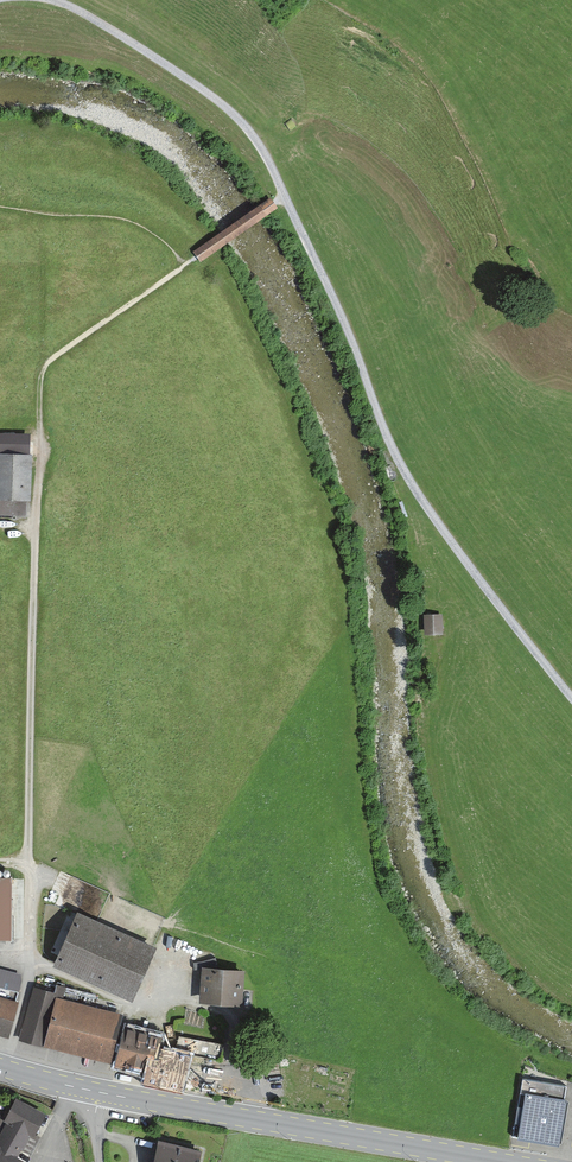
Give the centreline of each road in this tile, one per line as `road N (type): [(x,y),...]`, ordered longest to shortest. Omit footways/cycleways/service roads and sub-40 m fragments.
road 1 (unclassified): [(39,474),(28,778),(33,961),(2,1068)]
road 2 (track): [(571,698),(447,537),(384,431),(351,335),(284,198)]
road 3 (primary): [(500,1161),(99,1092)]
road 4 (track): [(284,198),(58,346),(37,374),(39,474)]
road 5 (track): [(284,198),(258,142),(220,100),(53,0)]

